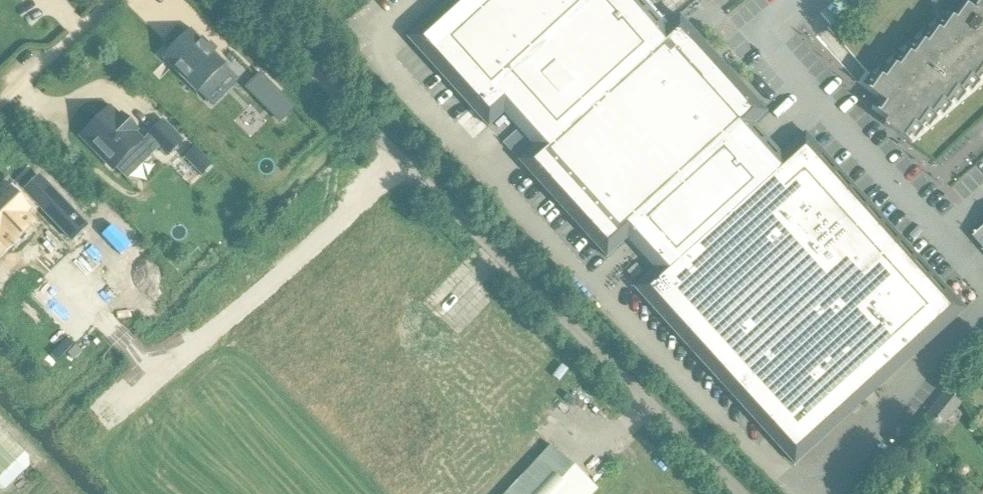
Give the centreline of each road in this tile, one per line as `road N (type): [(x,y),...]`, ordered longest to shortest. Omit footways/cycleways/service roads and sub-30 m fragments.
road 1 (unclassified): [(744,493),(239,0)]
road 2 (unclassified): [(0,102),(105,0)]

